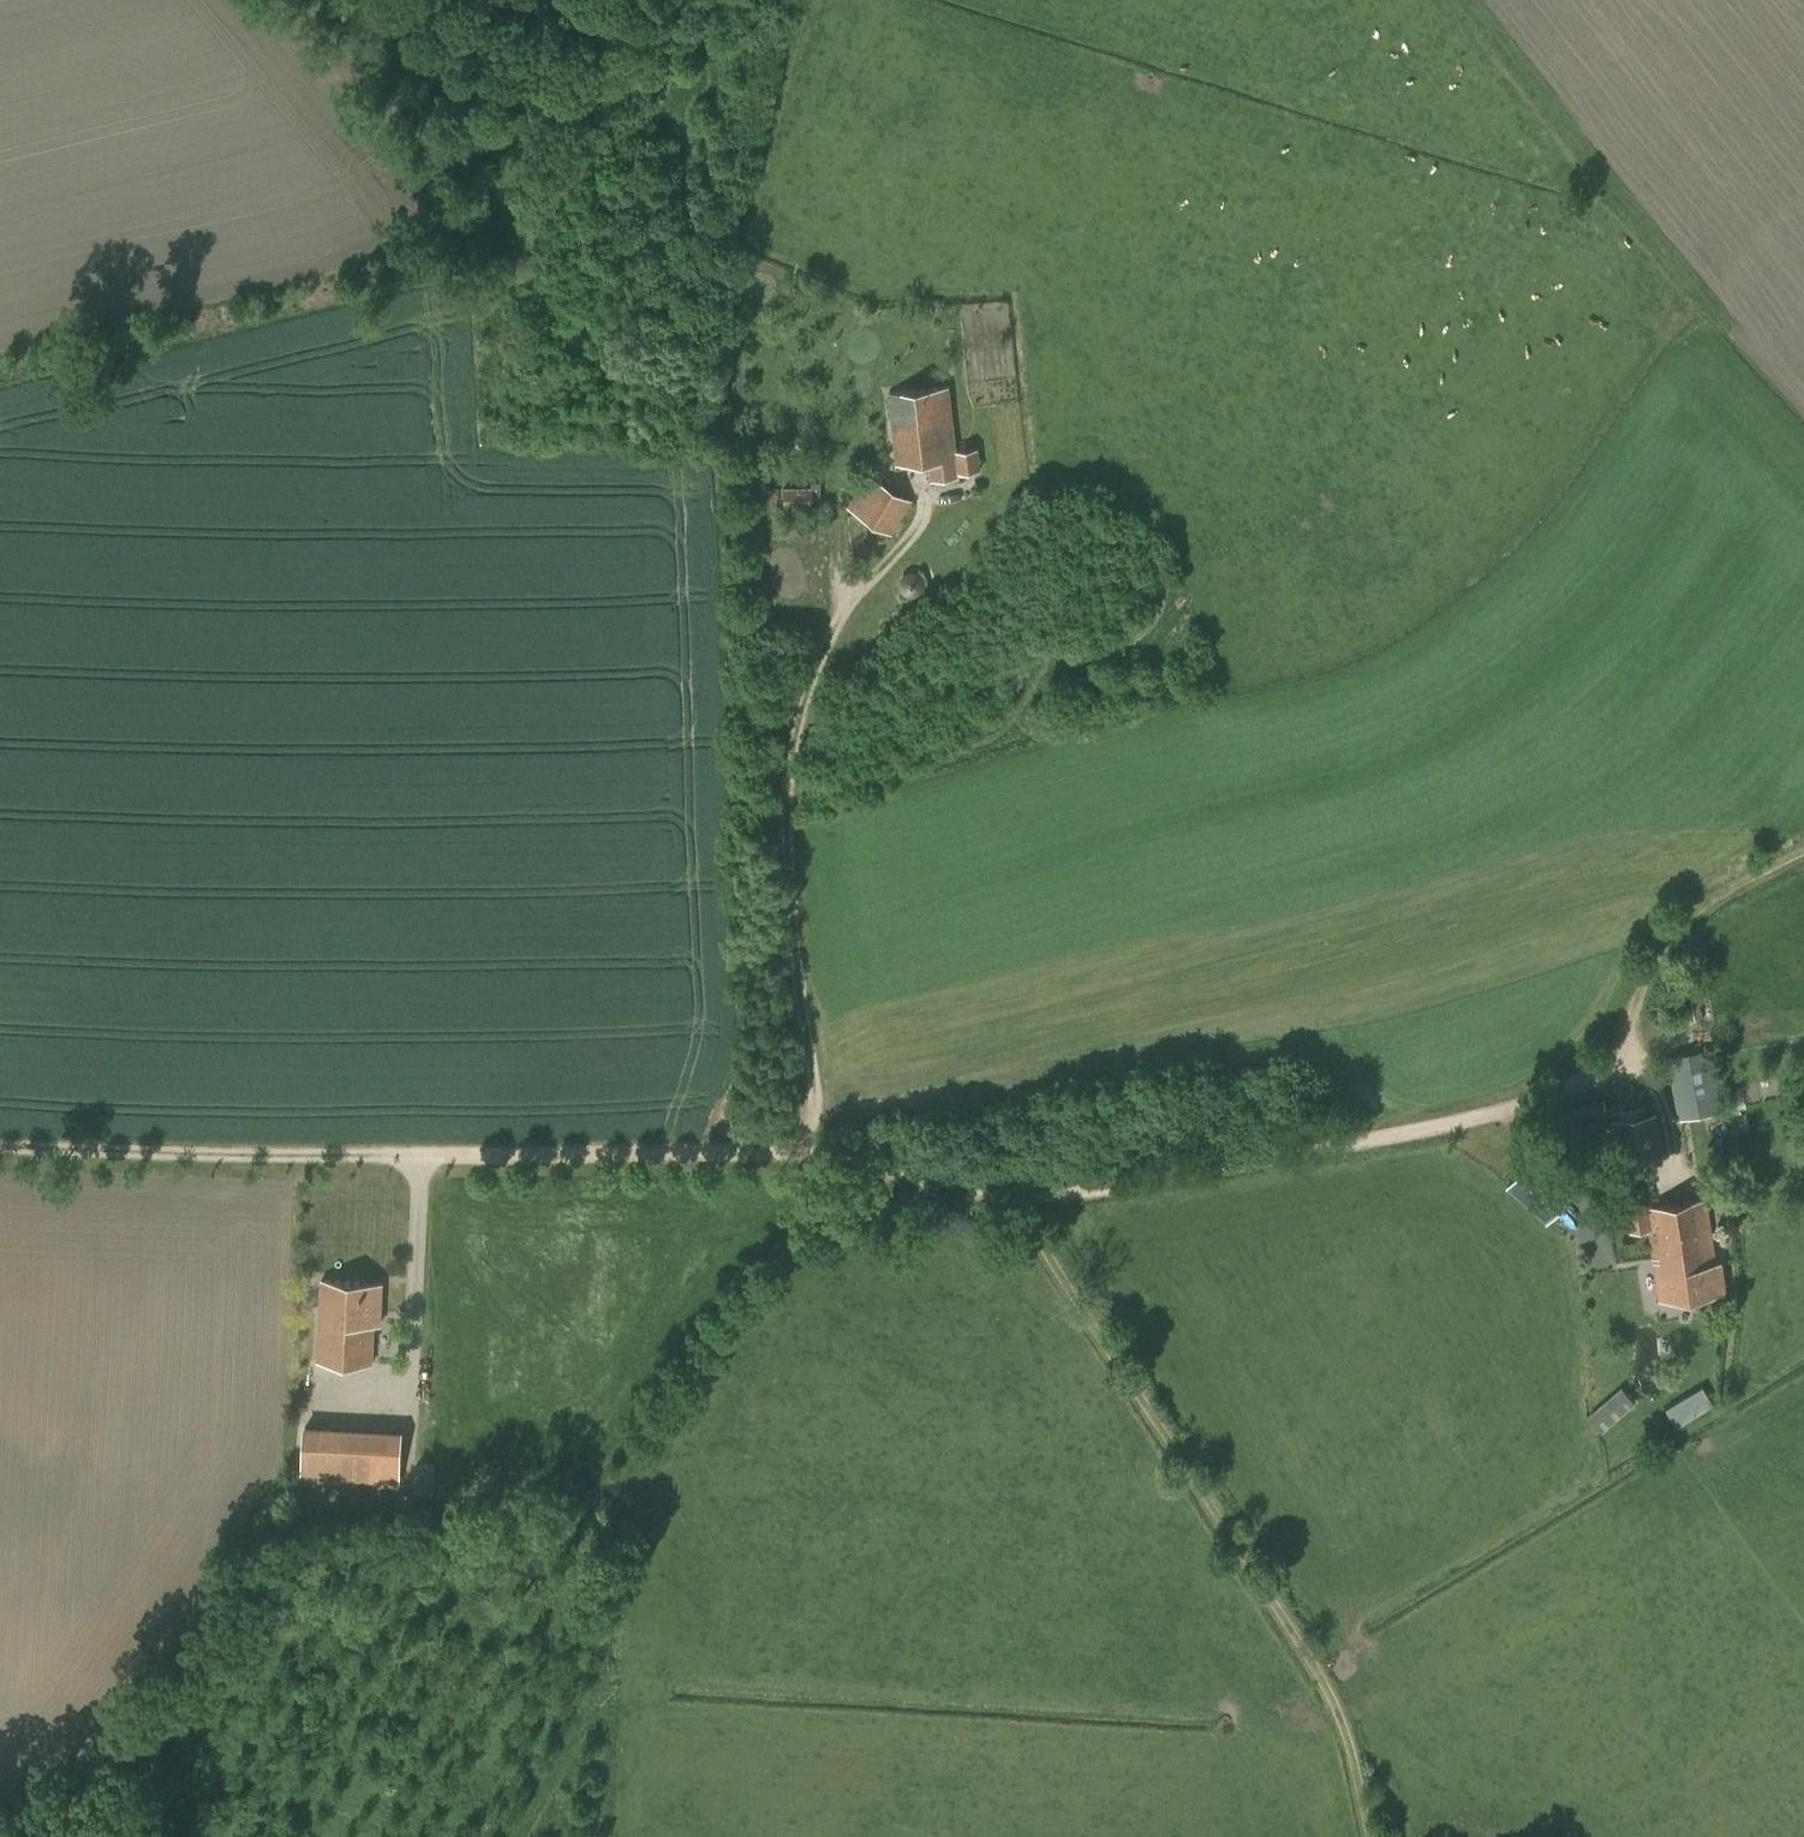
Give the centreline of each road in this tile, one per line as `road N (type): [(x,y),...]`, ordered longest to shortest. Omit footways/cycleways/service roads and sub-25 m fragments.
road 1 (track): [(0,1148),(269,1158),(823,1153),(933,1188),(1033,1206),(1512,1121),(1598,1094),(1640,1037),(1703,908),(1803,851)]

